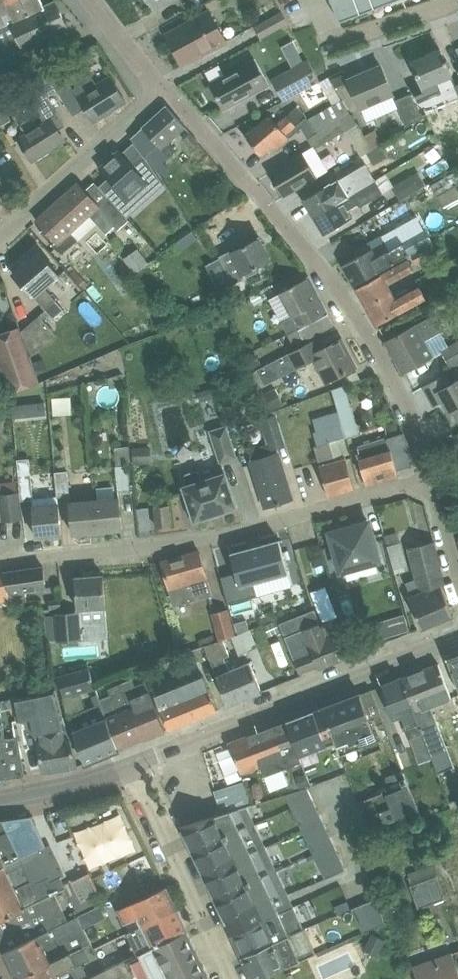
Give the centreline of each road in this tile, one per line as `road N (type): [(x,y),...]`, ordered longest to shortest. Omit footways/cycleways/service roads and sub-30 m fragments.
road 1 (residential): [(163,95),(292,234),(398,383),(427,484)]
road 2 (residential): [(427,484),(205,540),(0,563)]
road 3 (tertiary): [(131,770),(457,640)]
road 4 (residential): [(228,978),(131,770)]
road 5 (residential): [(0,239),(163,95)]
road 6 (tertiary): [(0,801),(131,770)]
road 7 (residential): [(333,42),(457,0)]

